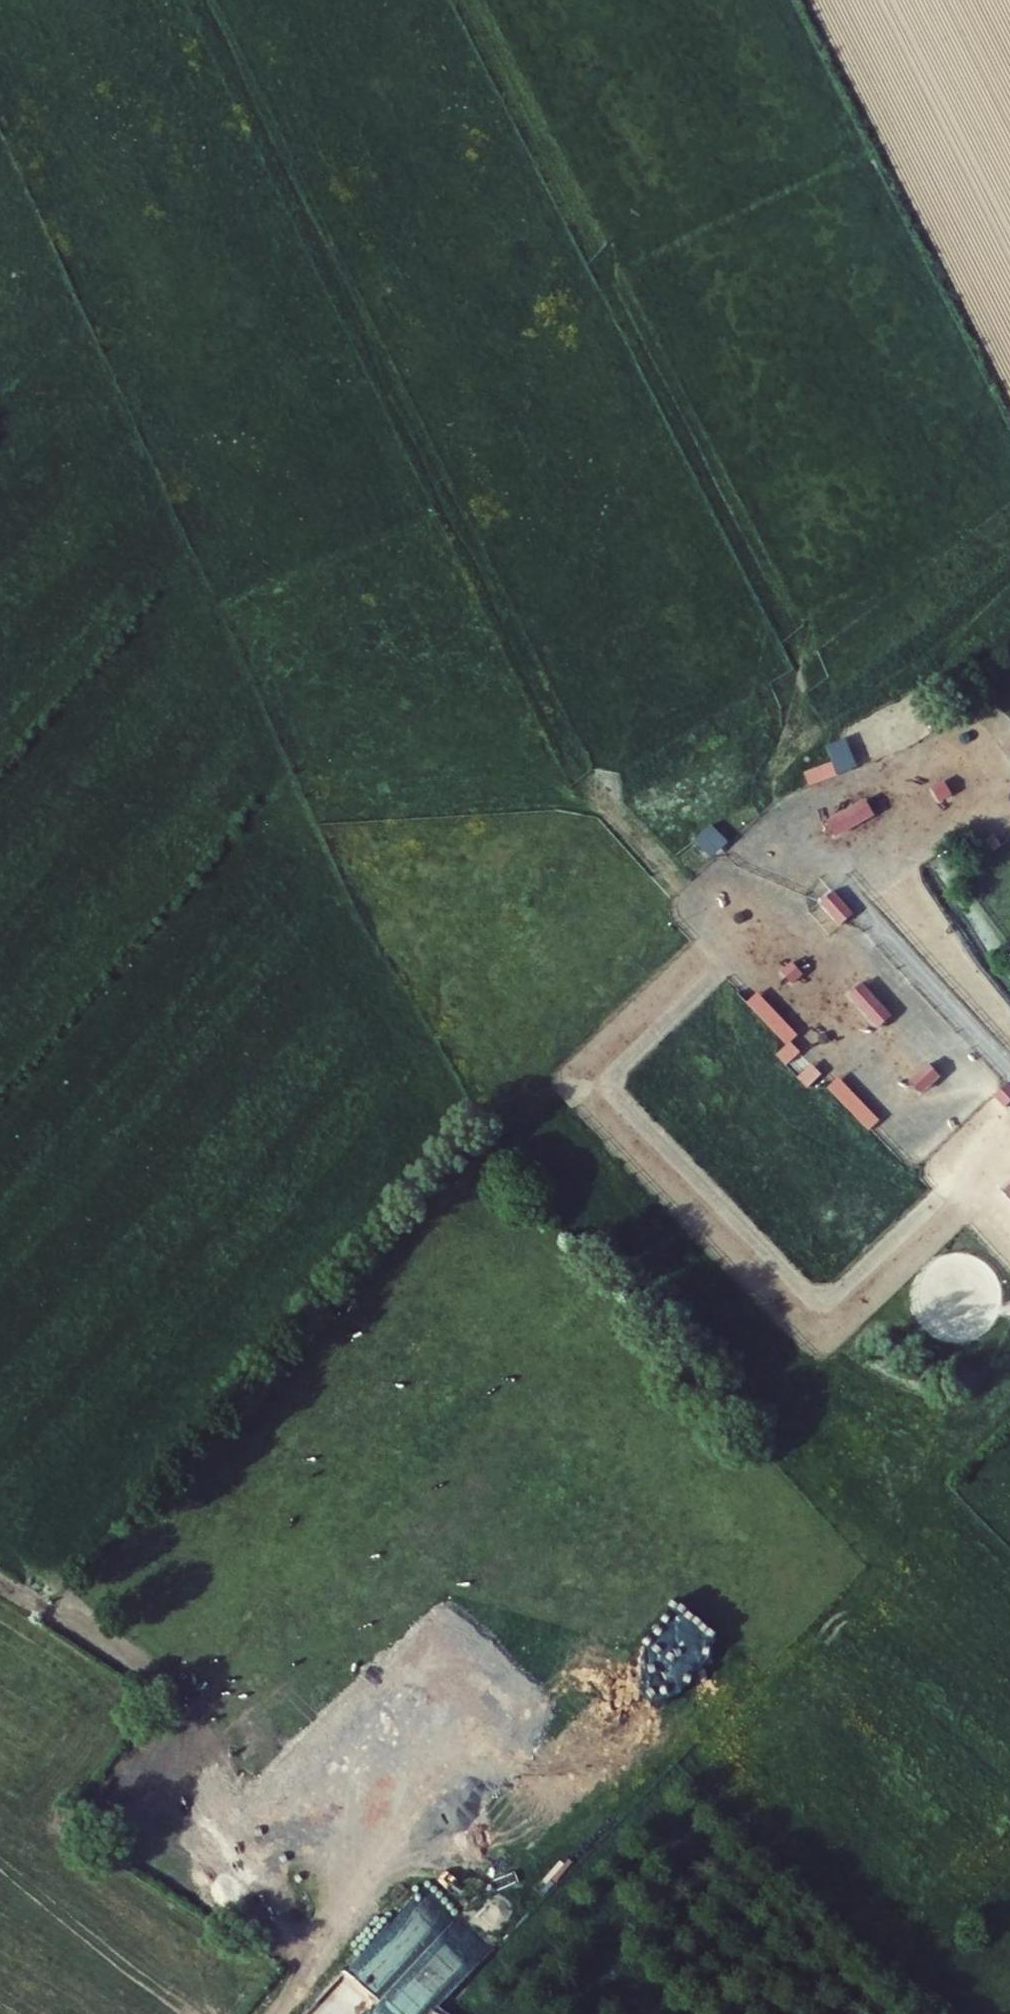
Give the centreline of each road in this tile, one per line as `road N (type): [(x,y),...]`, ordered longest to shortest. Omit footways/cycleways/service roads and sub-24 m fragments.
road 1 (track): [(324,2013),(273,1934),(185,1725),(101,1657),(0,1596)]

